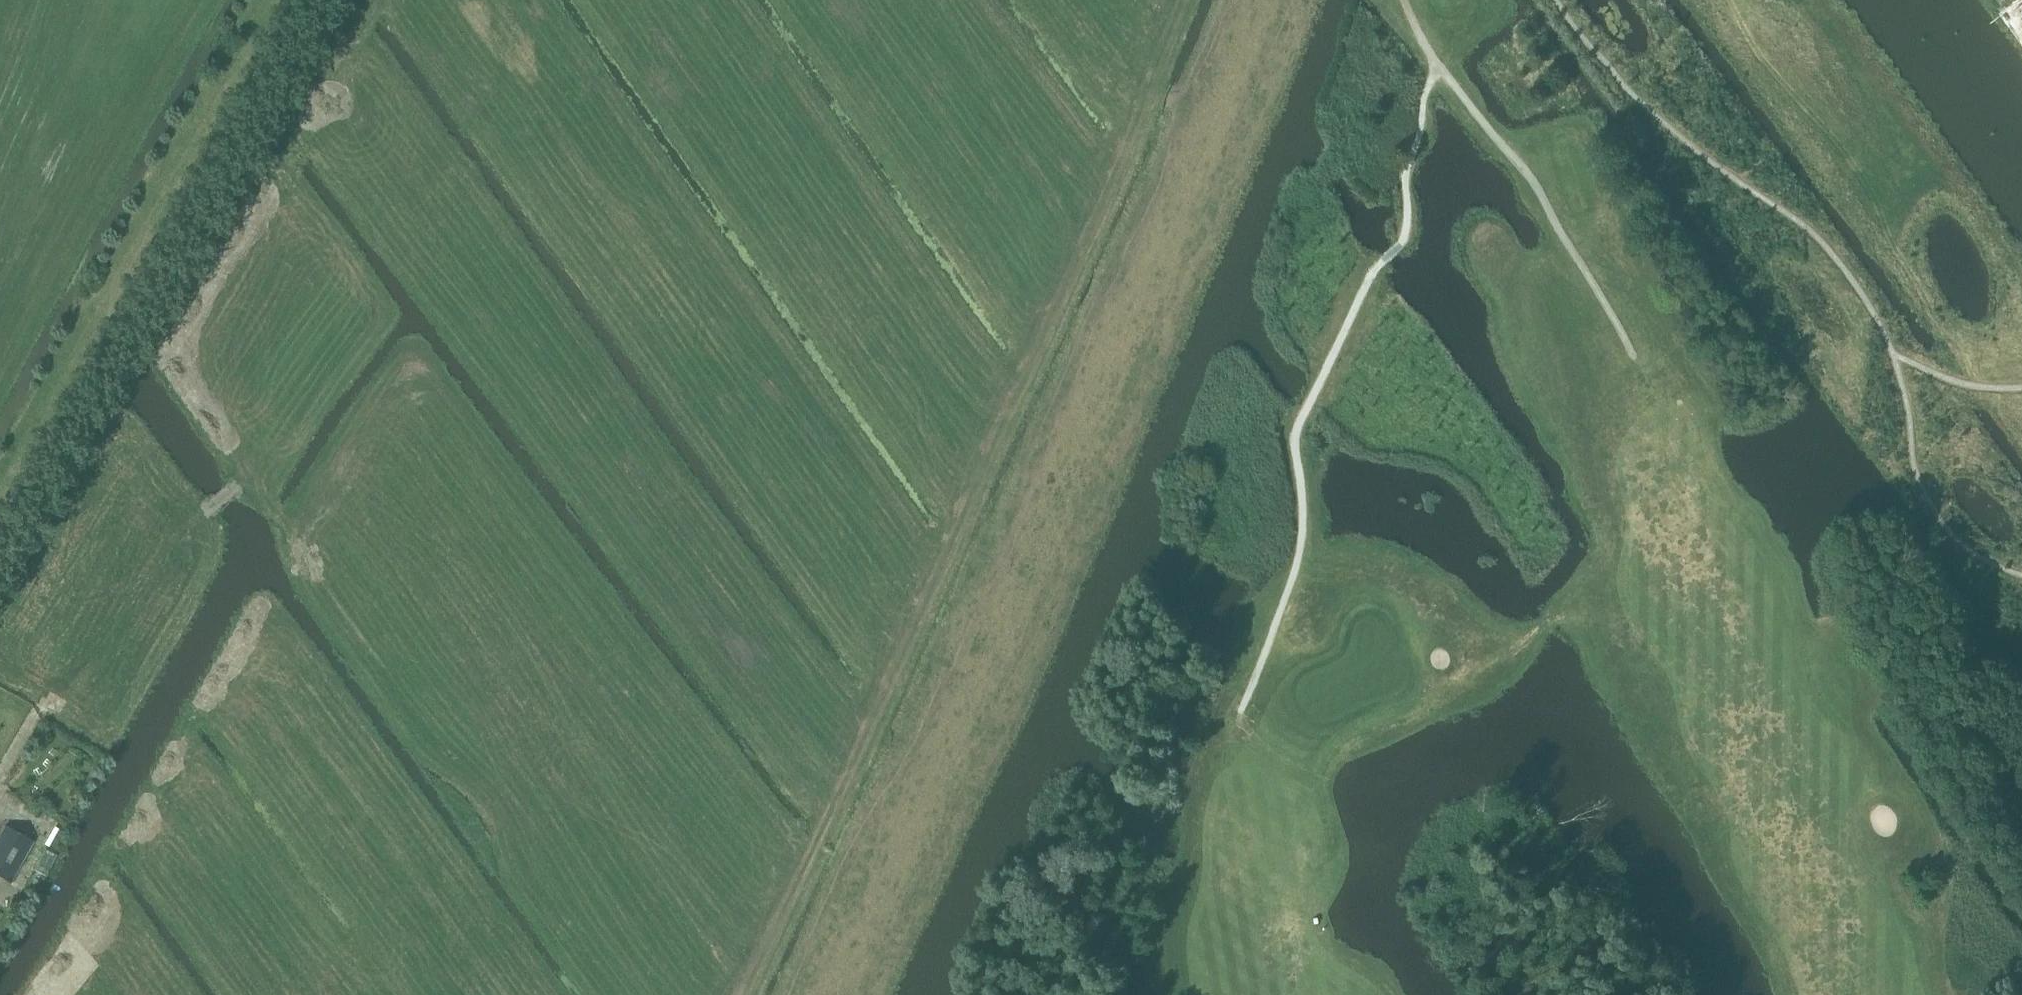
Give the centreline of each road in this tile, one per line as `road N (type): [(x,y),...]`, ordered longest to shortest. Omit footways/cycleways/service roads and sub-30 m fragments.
road 1 (track): [(1633,356),(1526,168),(1436,63),(1412,152),(1412,236),(1386,255),(1296,424),(1302,526),(1246,704)]

